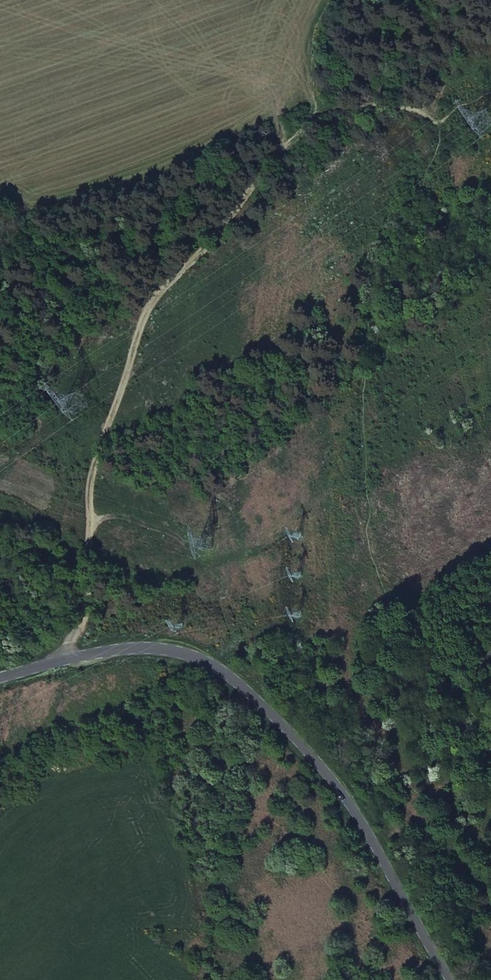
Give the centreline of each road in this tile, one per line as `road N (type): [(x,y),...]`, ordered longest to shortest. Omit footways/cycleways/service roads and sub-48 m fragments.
road 1 (track): [(345,0),(324,38),(299,127),(161,298),(143,331),(93,470),(82,621),(61,660)]
road 2 (unclassified): [(0,677),(144,647),(216,666),(296,739),(348,800),(450,979)]
road 3 (track): [(311,100),(416,110),(440,123)]

